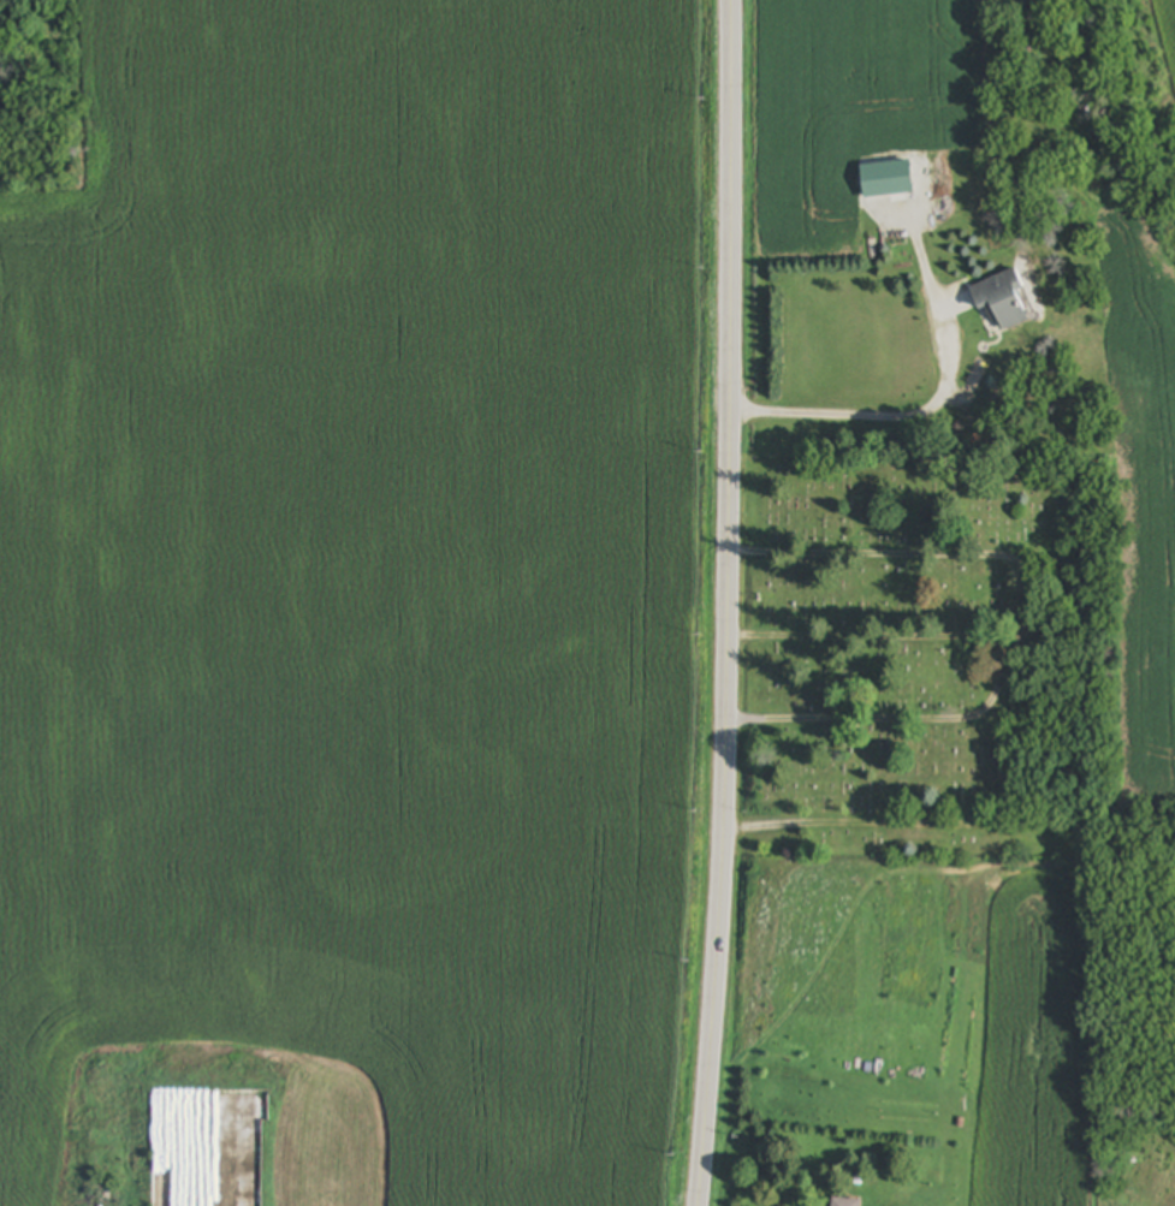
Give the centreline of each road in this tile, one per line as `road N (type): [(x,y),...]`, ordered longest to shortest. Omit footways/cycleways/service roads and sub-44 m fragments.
road 1 (secondary): [(701,1205),(720,975),(734,594),(734,0)]

